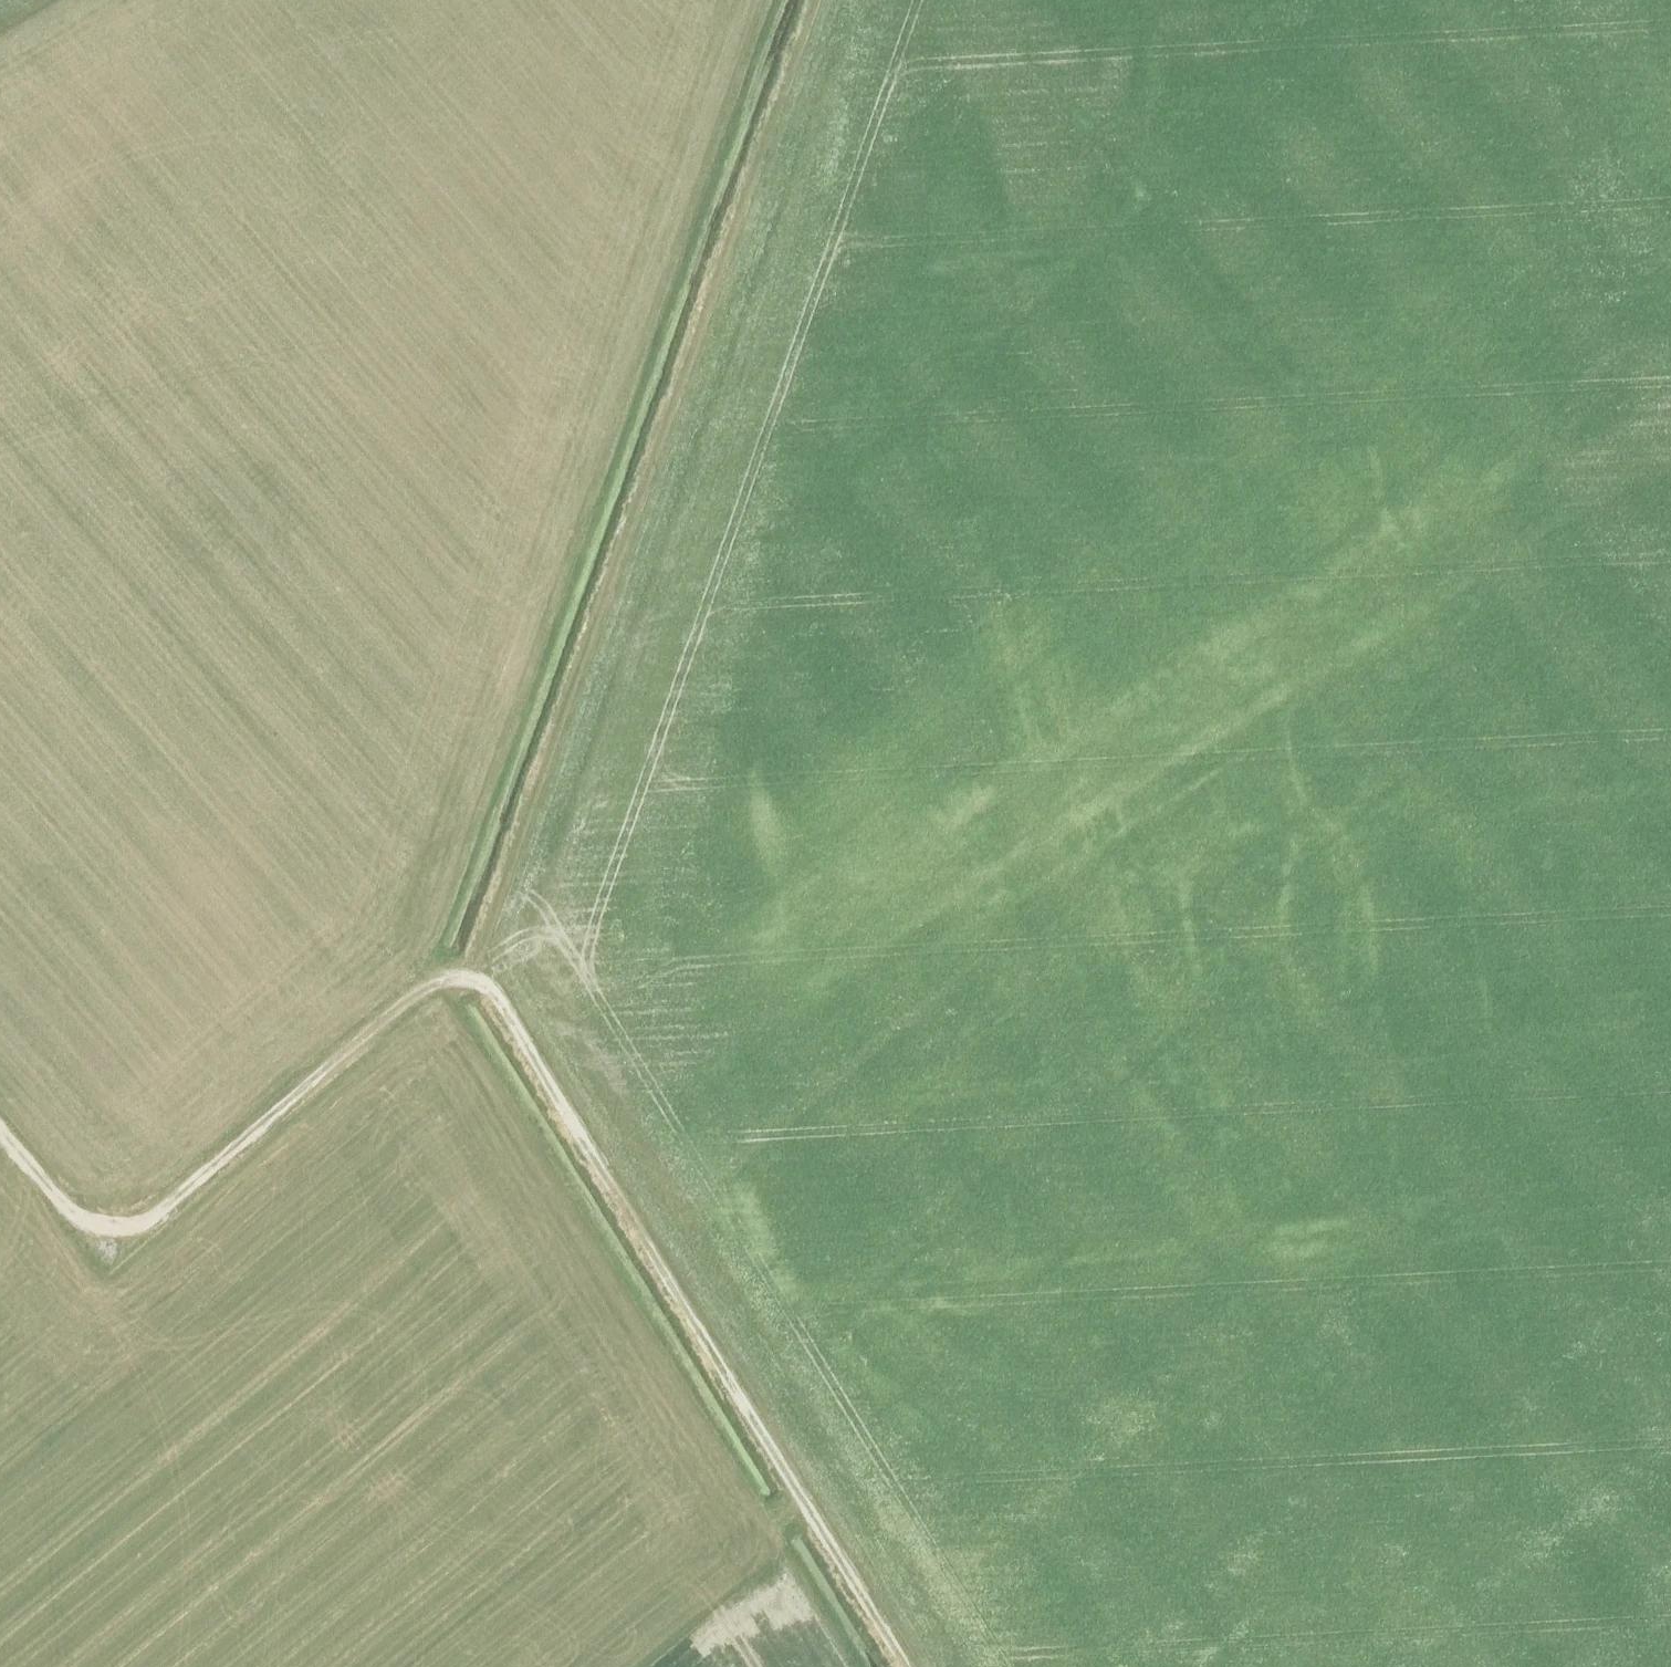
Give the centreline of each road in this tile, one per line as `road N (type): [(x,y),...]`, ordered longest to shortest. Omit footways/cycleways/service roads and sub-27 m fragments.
road 1 (track): [(905,1666),(476,976),(438,976),(143,1224),(126,1231),(89,1226),(0,1123)]

